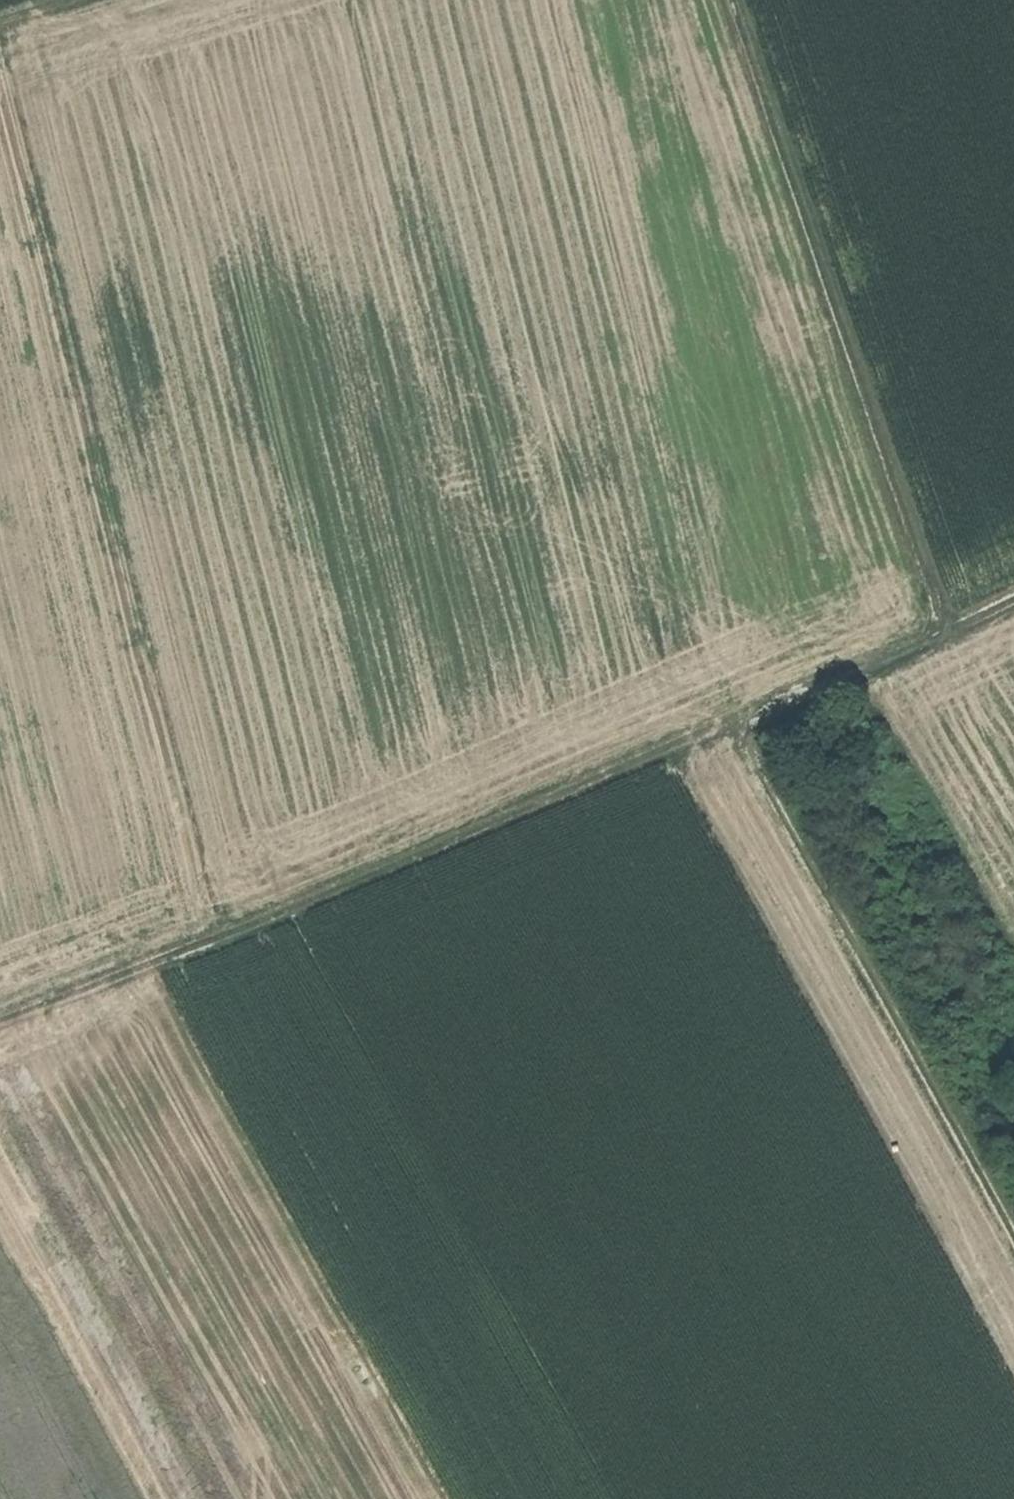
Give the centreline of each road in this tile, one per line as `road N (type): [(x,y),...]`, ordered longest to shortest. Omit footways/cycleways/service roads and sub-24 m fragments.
road 1 (track): [(0,1017),(473,826),(1013,594)]
road 2 (track): [(740,0),(963,618)]

